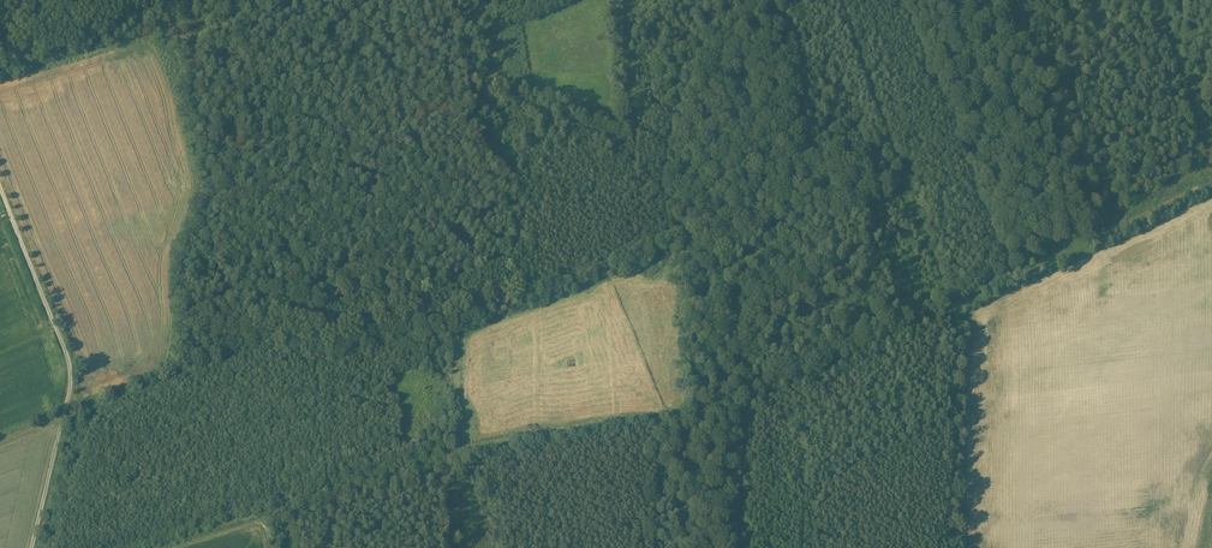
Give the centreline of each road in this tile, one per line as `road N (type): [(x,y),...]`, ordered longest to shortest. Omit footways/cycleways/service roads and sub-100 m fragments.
road 1 (track): [(763,398),(1211,180)]
road 2 (track): [(0,186),(71,376),(32,547)]
road 3 (track): [(483,0),(515,177)]

